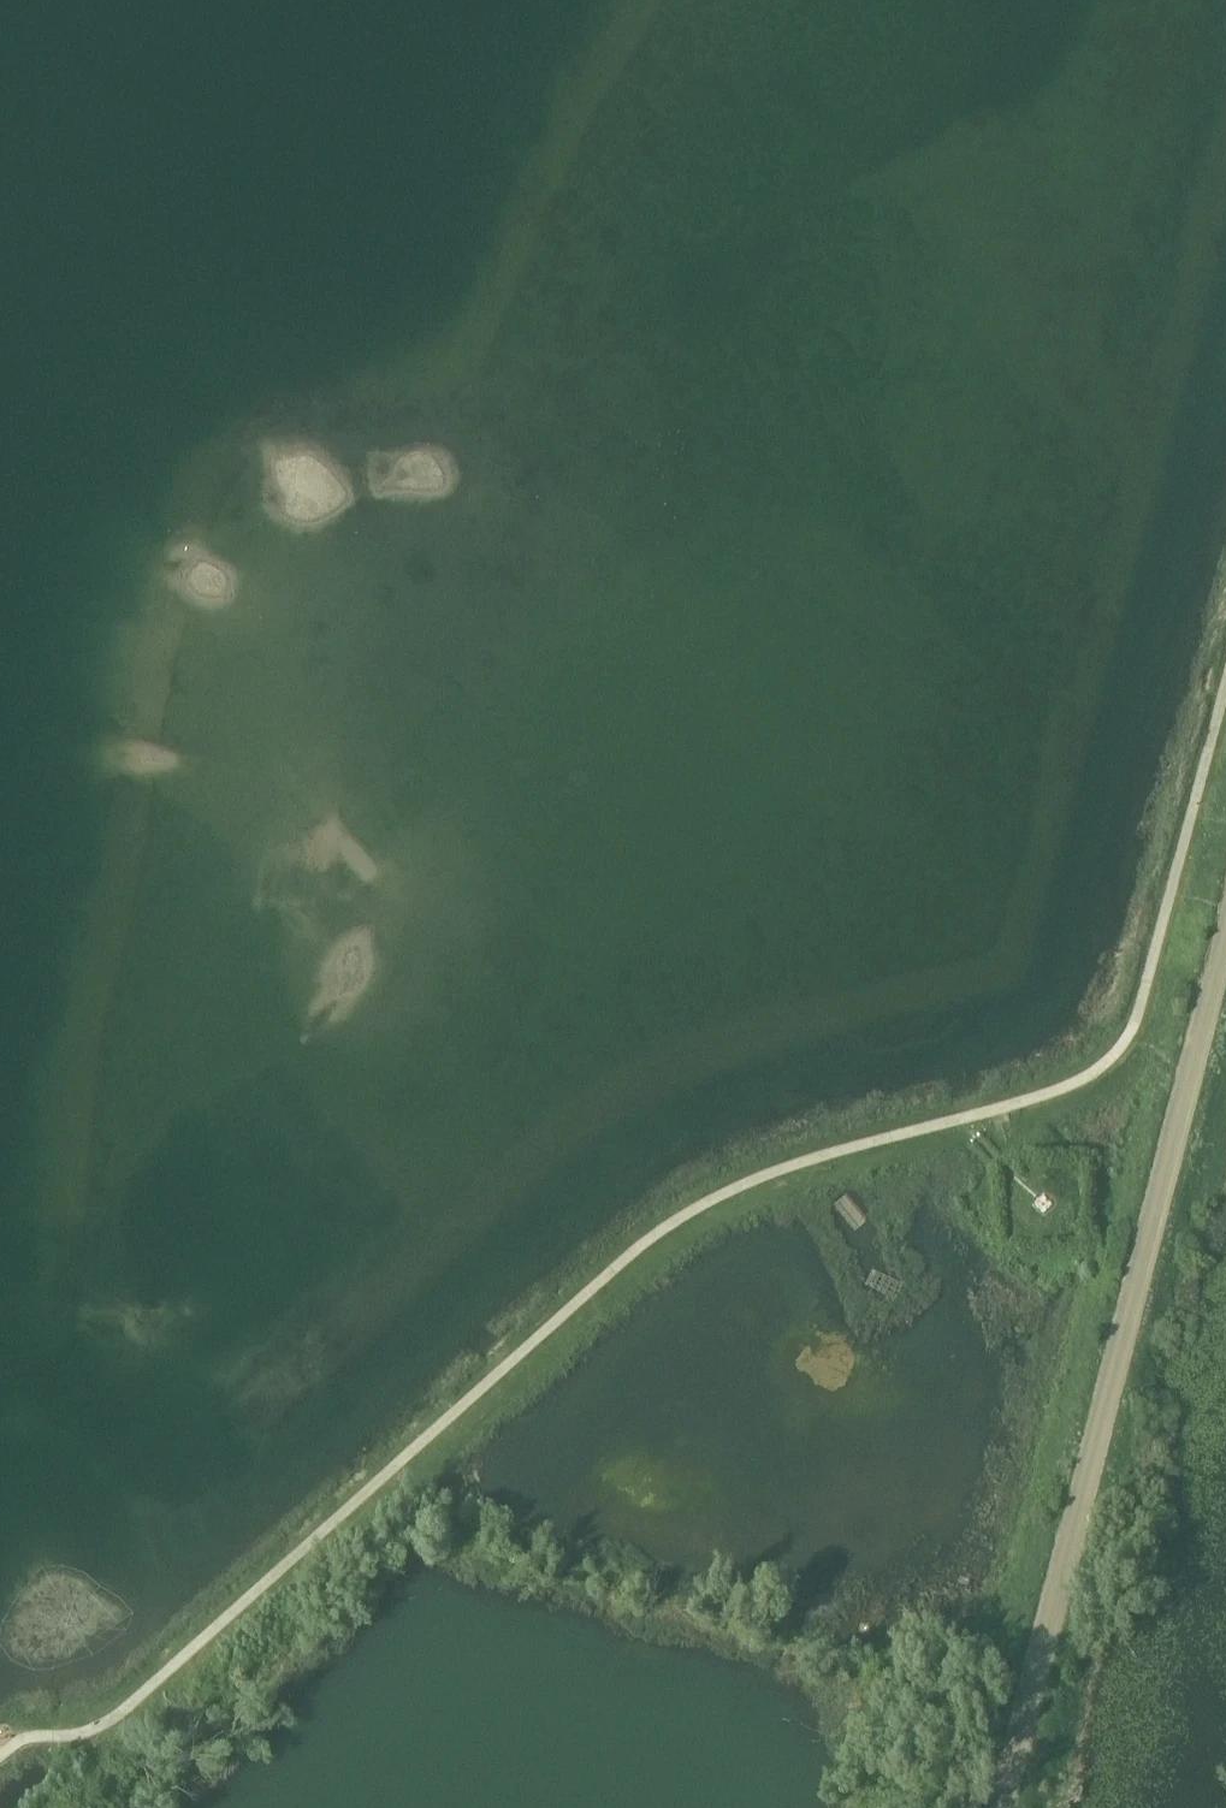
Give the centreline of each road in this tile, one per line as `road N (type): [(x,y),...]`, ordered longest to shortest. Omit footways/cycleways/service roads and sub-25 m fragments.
road 1 (unclassified): [(1005,1807),(1225,971)]

